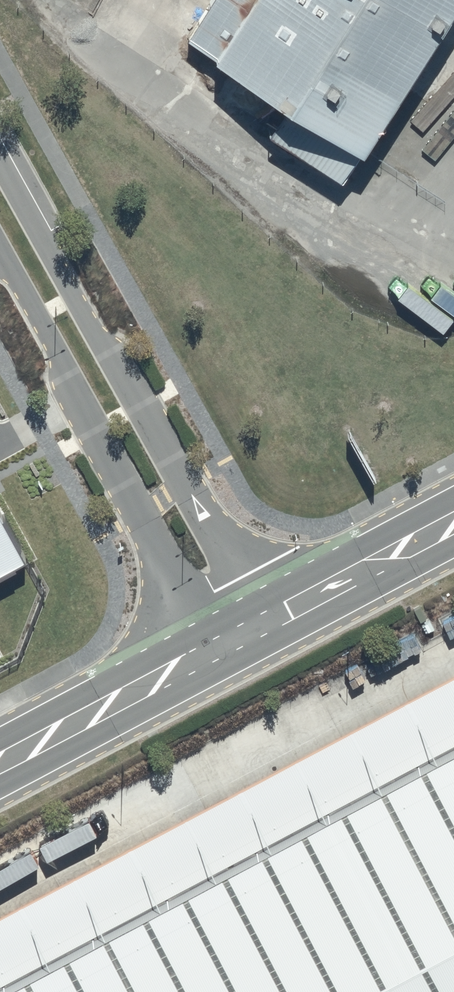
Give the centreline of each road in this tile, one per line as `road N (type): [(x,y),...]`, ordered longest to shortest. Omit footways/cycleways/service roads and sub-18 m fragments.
road 1 (unclassified): [(0,162),(259,612)]
road 2 (unclassified): [(209,638),(0,257)]
road 3 (tertiary): [(209,638),(0,749)]
road 4 (tertiary): [(453,509),(259,612)]

